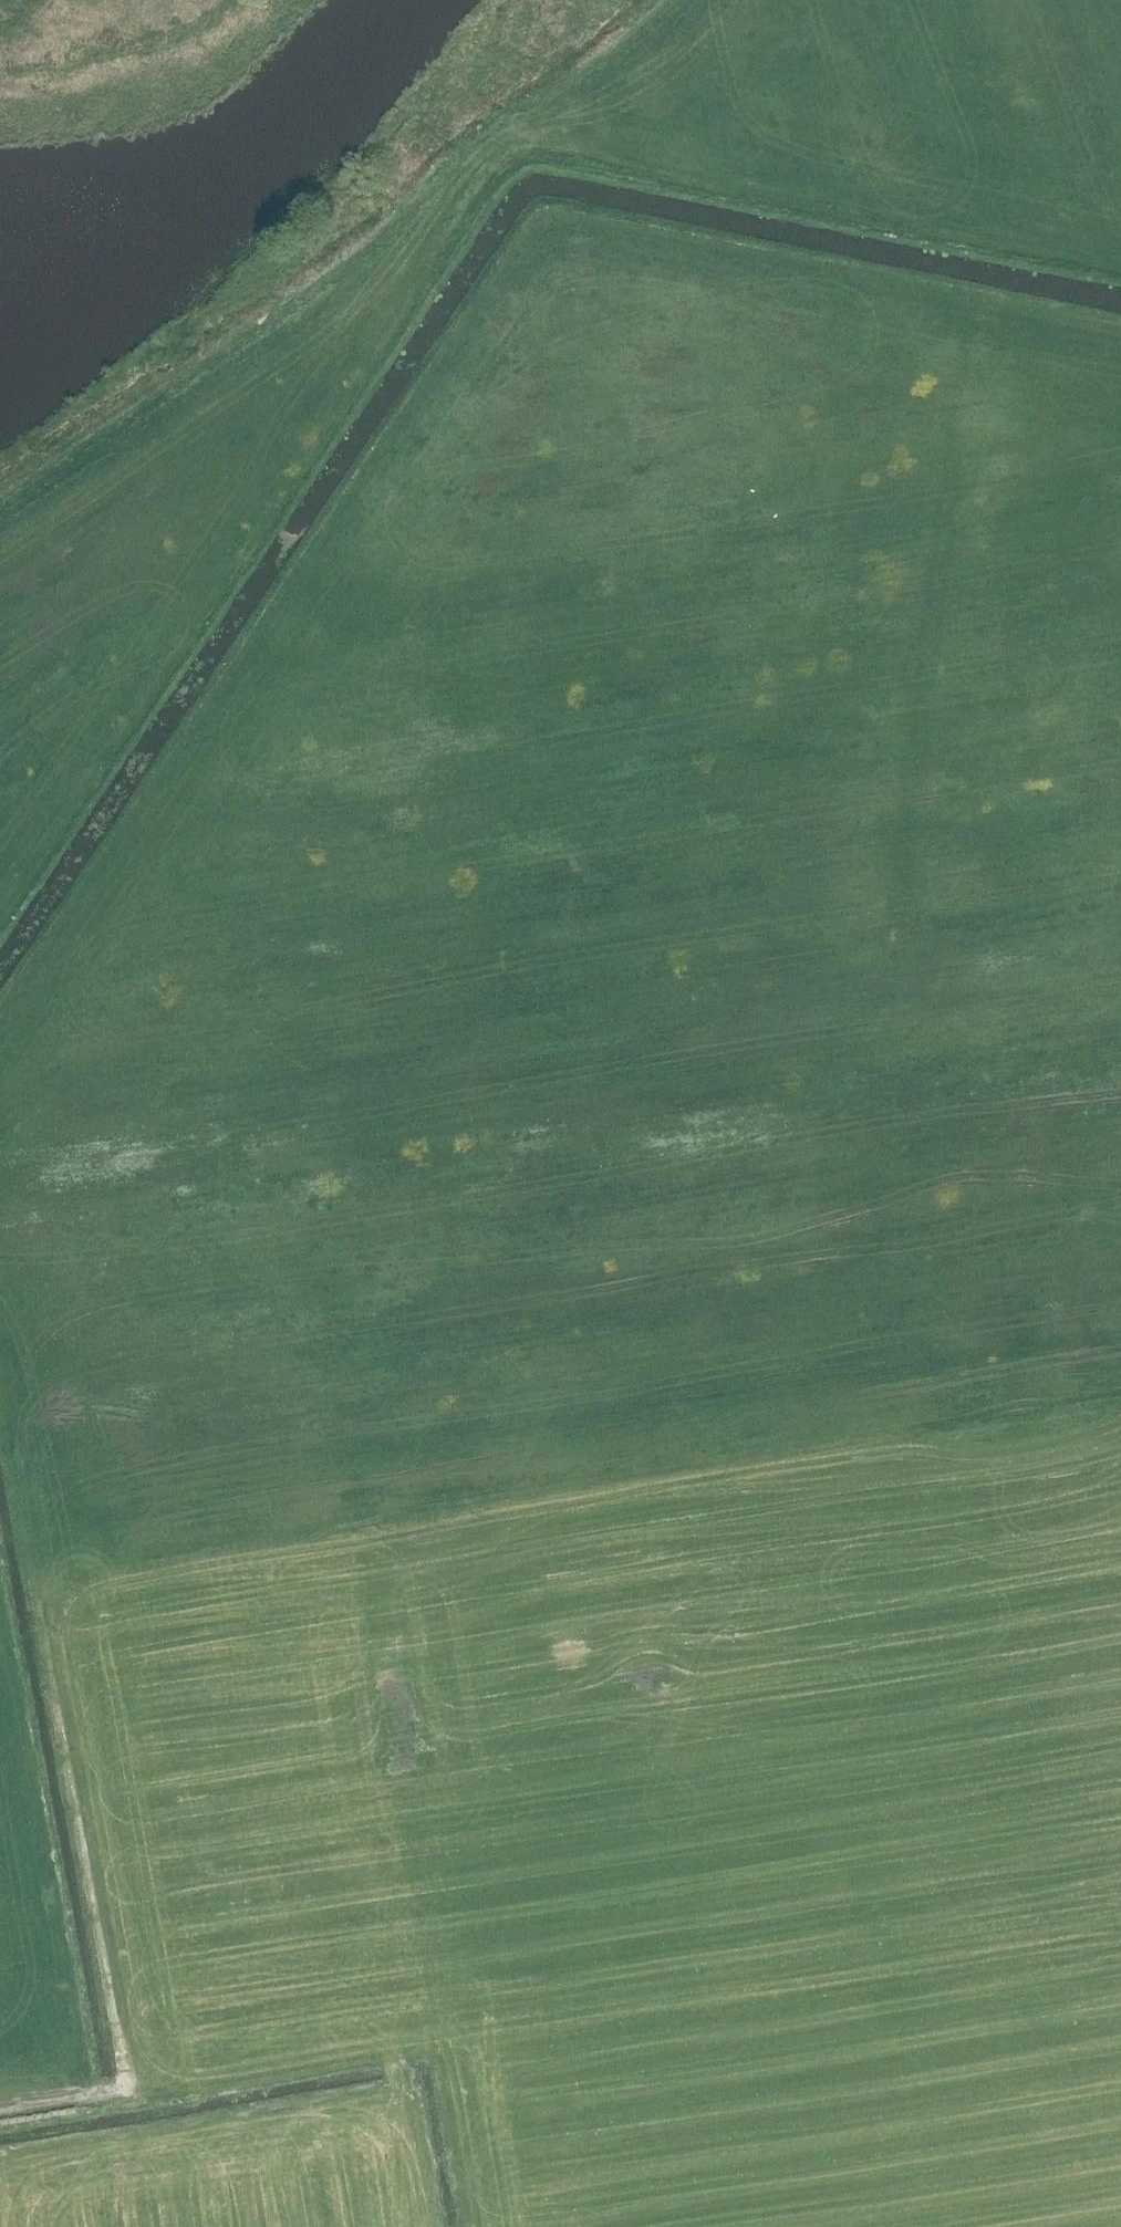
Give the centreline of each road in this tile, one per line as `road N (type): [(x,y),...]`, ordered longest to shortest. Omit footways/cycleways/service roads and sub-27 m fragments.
road 1 (track): [(405,2046),(0,2113)]

